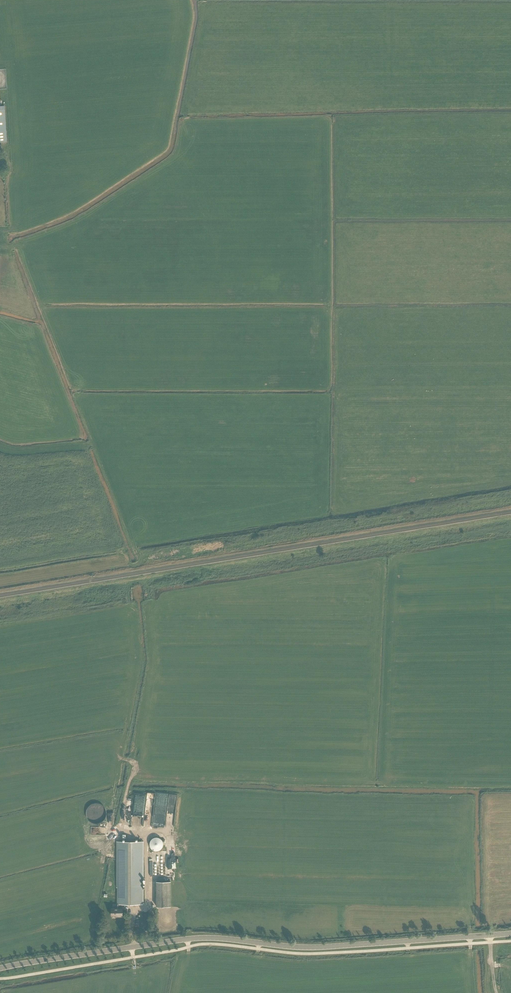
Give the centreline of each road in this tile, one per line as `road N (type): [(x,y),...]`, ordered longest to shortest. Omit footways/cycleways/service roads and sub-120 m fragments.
road 1 (tertiary): [(0,968),(203,938),(303,948),(510,934)]

